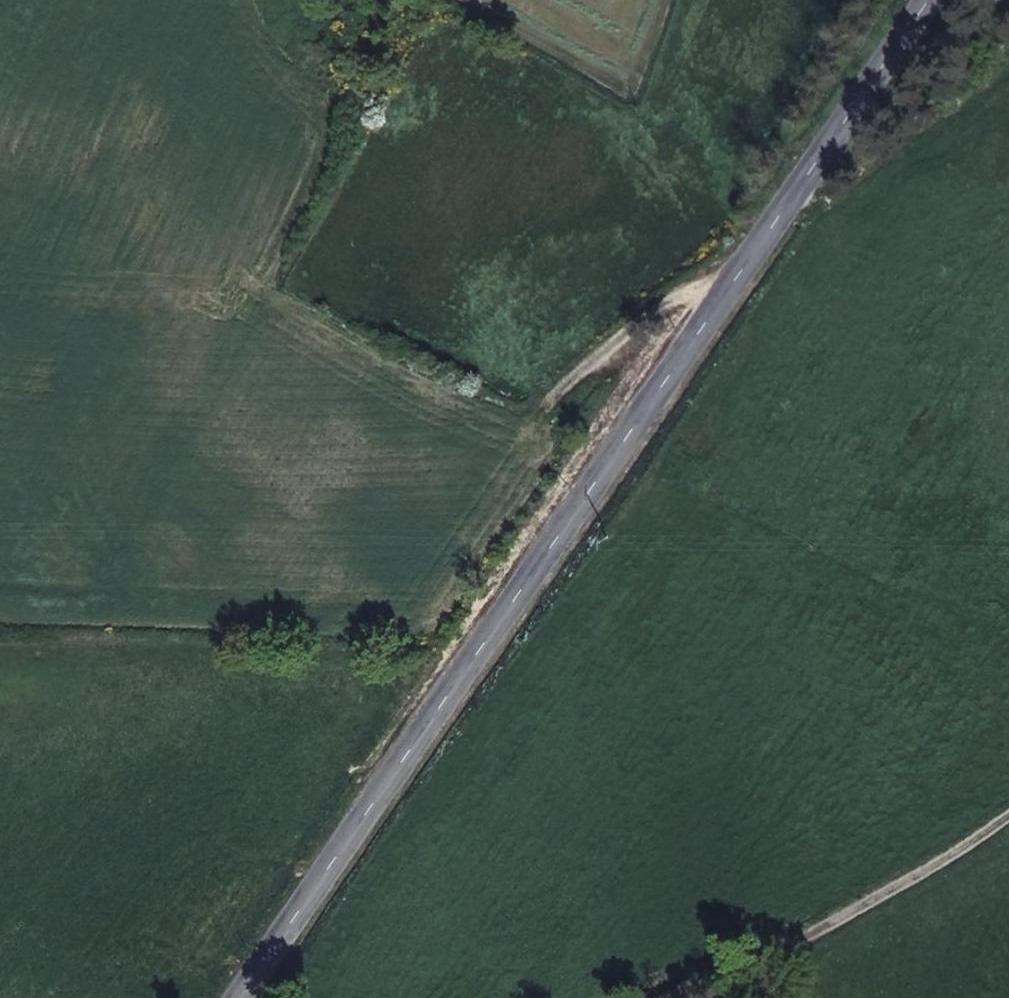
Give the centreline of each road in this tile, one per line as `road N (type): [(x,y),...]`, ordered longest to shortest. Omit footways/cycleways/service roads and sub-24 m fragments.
road 1 (tertiary): [(241,997),(933,0)]
road 2 (track): [(1008,780),(658,997)]

